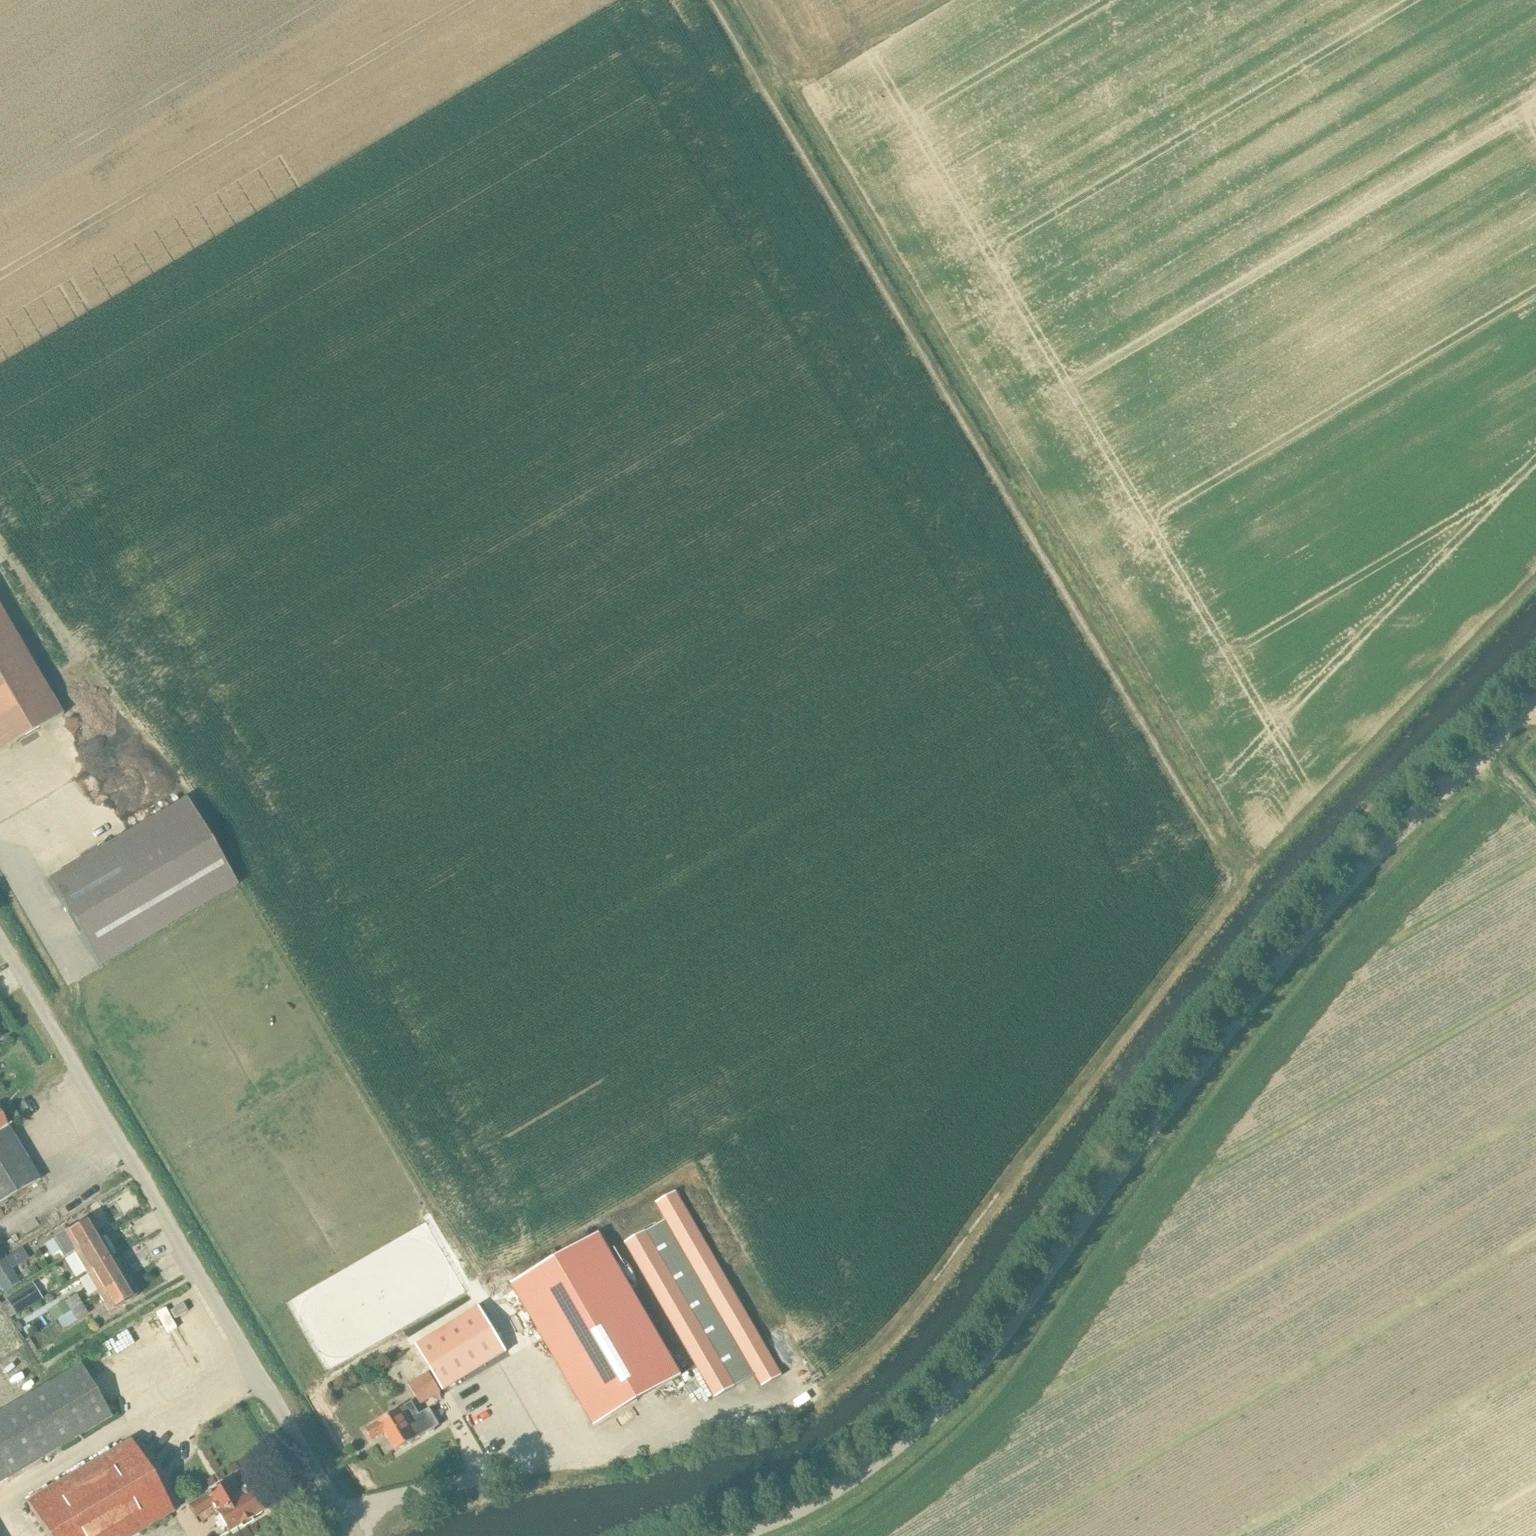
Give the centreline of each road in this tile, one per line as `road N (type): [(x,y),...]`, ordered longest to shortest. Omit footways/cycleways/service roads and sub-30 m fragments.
road 1 (unclassified): [(730,1535),(839,1486),(931,1415),(1000,1339),(1309,929),(1535,693)]
road 2 (unclassified): [(354,1535),(0,941)]

